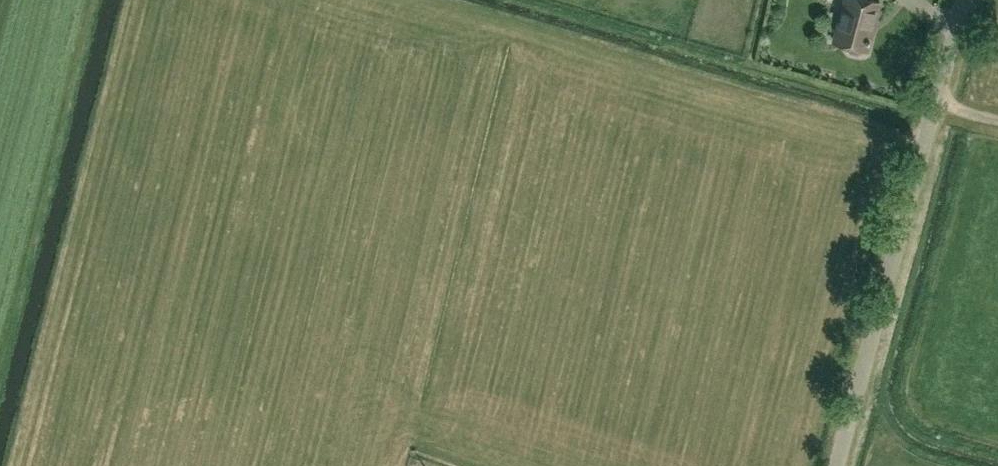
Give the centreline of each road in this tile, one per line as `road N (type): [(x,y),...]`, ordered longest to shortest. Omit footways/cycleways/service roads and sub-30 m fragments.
road 1 (unclassified): [(835,465),(964,0)]

